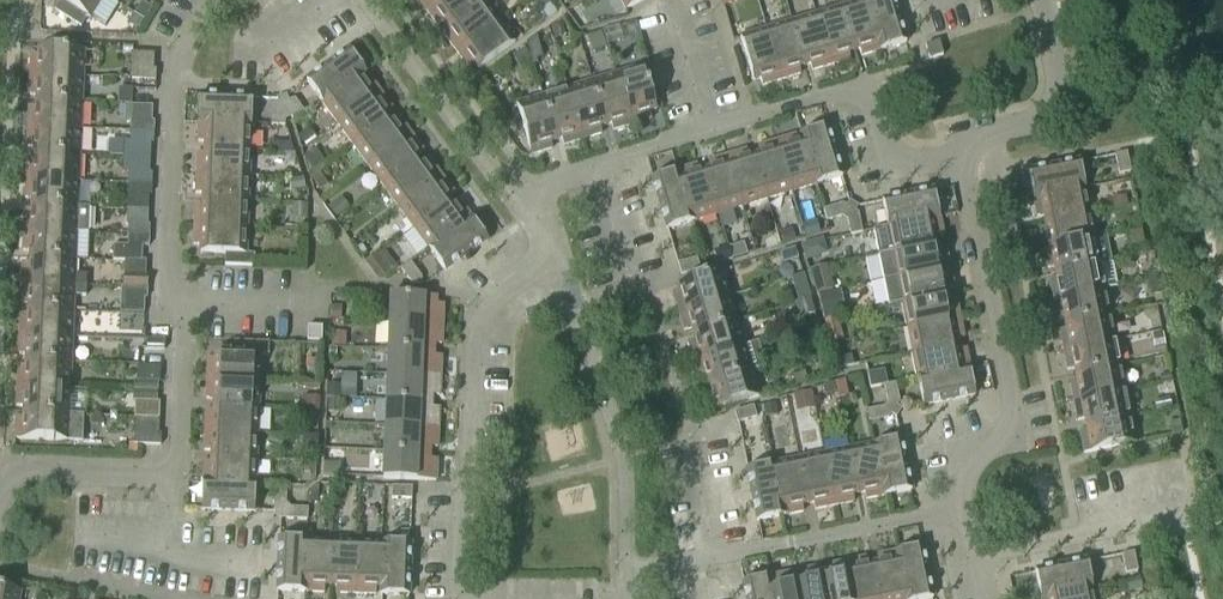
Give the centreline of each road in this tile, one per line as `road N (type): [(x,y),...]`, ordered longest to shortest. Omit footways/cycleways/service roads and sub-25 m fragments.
road 1 (residential): [(0,504),(23,475),(151,477),(176,462),(186,303),(170,281),(175,64),(210,0)]
road 2 (residential): [(960,154),(895,164),(870,94),(852,89),(594,166),(516,206)]
road 3 (residential): [(462,598),(474,323),(554,254),(516,206)]
road 4 (residential): [(968,508),(966,487),(1008,423),(1011,402),(960,154)]
road 5 (residential): [(631,598),(631,574),(968,508)]
road 6 (residential): [(960,154),(988,132),(1061,112),(1040,0)]
road 7 (residential): [(516,206),(444,108)]

